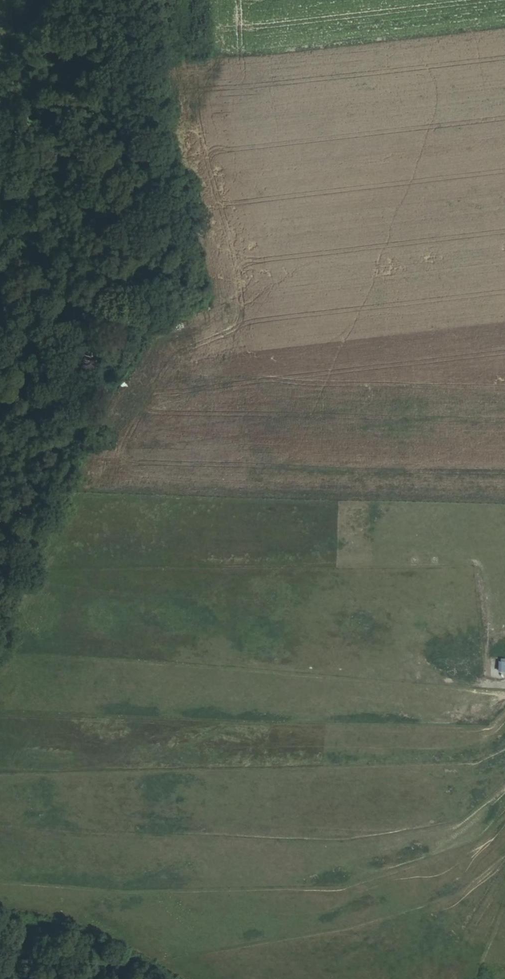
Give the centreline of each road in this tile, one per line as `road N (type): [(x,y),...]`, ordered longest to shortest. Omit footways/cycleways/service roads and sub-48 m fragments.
road 1 (track): [(0,224),(18,0)]

